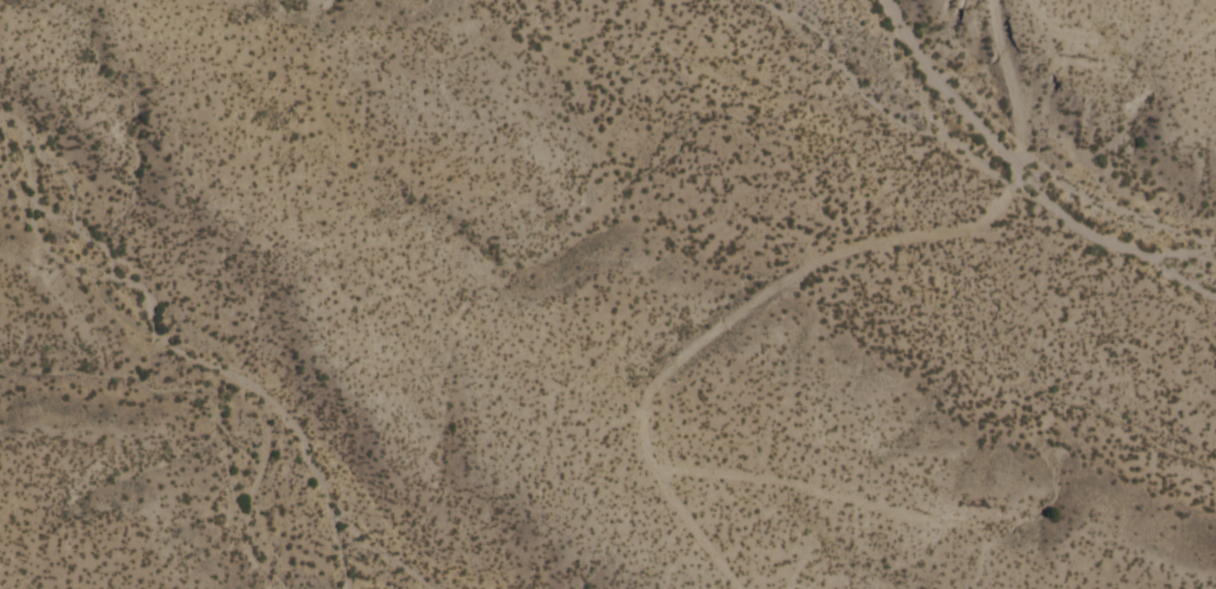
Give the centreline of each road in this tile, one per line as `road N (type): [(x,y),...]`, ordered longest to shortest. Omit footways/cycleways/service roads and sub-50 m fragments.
road 1 (track): [(648,475),(632,406),(675,353),(740,303),(823,256),(984,223),(1011,176),(1018,109),(989,0)]
road 2 (track): [(648,475),(778,485),(930,520),(997,515)]
road 3 (track): [(735,588),(648,475)]

